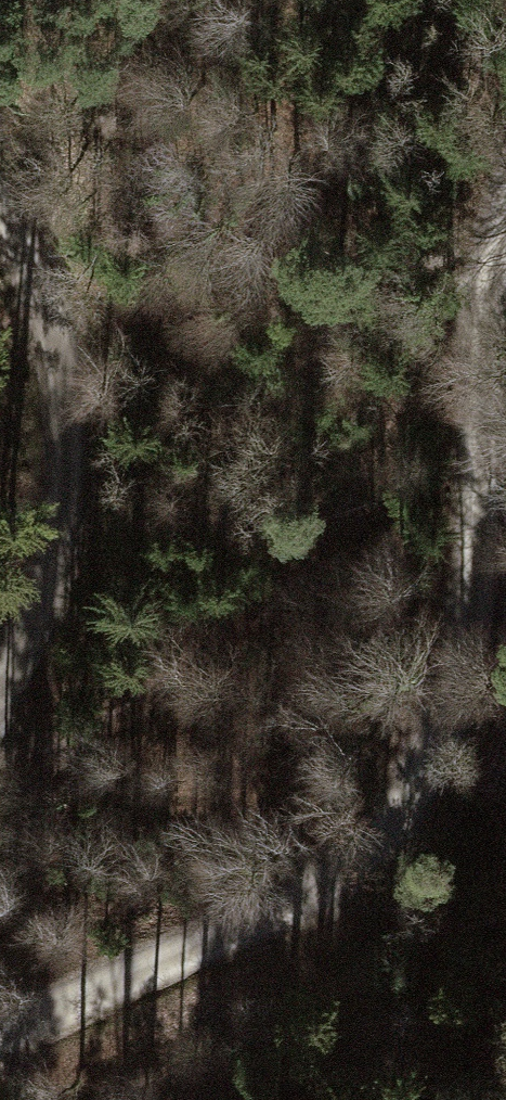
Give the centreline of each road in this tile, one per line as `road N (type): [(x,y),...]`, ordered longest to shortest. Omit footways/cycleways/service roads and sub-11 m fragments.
road 1 (track): [(0,1038),(294,906),(403,835),(461,740),(491,636),(489,321),(505,255)]
road 2 (track): [(0,209),(68,339),(75,460),(53,584),(0,700)]

